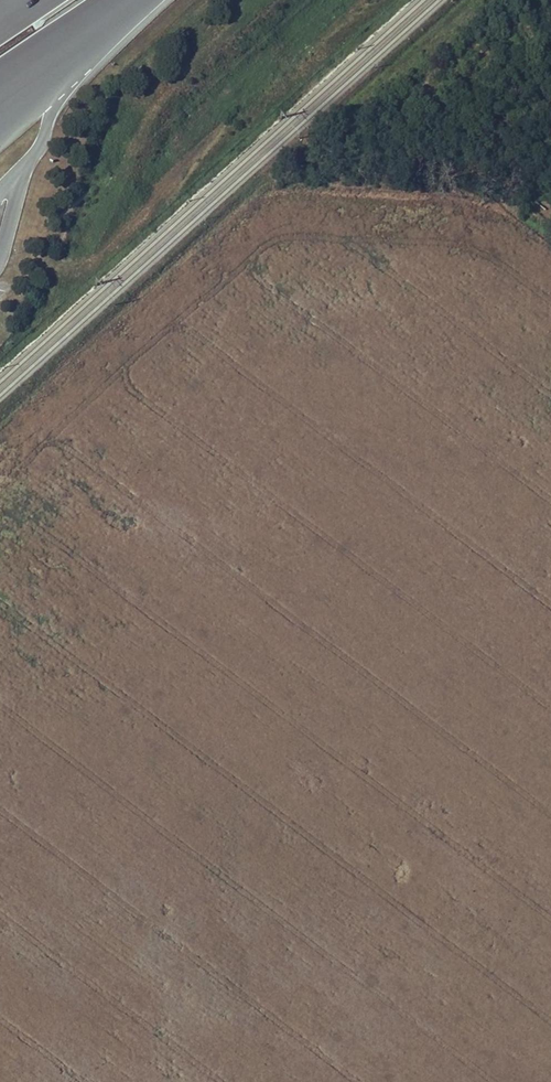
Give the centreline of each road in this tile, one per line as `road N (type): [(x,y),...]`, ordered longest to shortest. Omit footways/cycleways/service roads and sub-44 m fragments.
road 1 (motorway): [(23,174),(112,16)]
road 2 (motorway): [(0,102),(112,16)]

